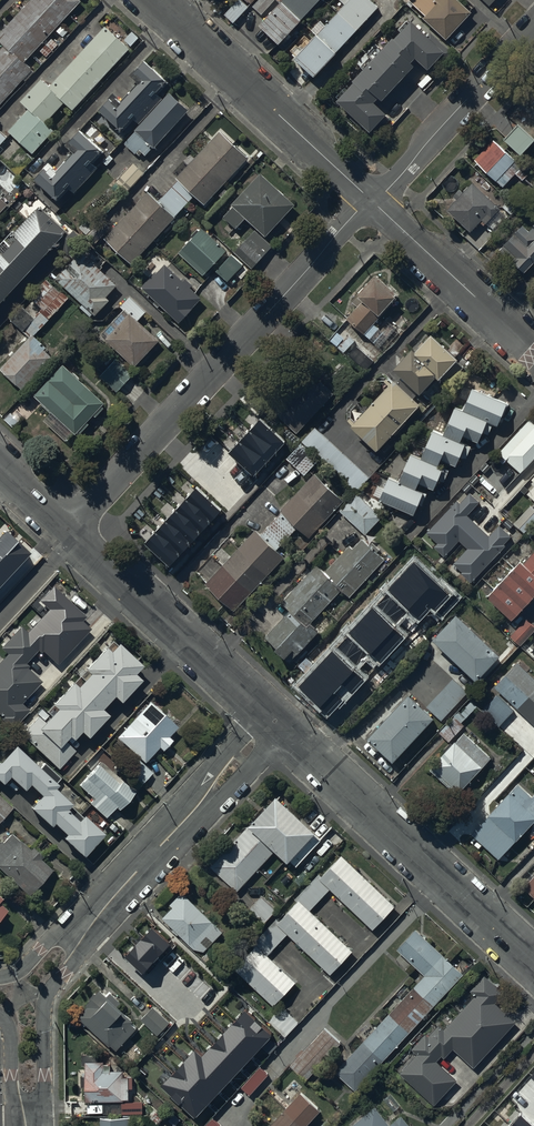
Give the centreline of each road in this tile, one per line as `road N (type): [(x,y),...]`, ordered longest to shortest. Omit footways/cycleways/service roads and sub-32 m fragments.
road 1 (residential): [(67,524),(372,201)]
road 2 (unclassified): [(533,959),(277,721)]
road 3 (unclassified): [(372,201),(156,0)]
road 4 (unclassified): [(277,721),(67,524)]
road 5 (unclassified): [(94,916),(277,721)]
road 6 (residential): [(372,201),(533,29)]
road 7 (unclassified): [(94,916),(80,958),(47,997),(43,1094),(33,1125)]
road 8 (unclassified): [(533,351),(372,201)]

